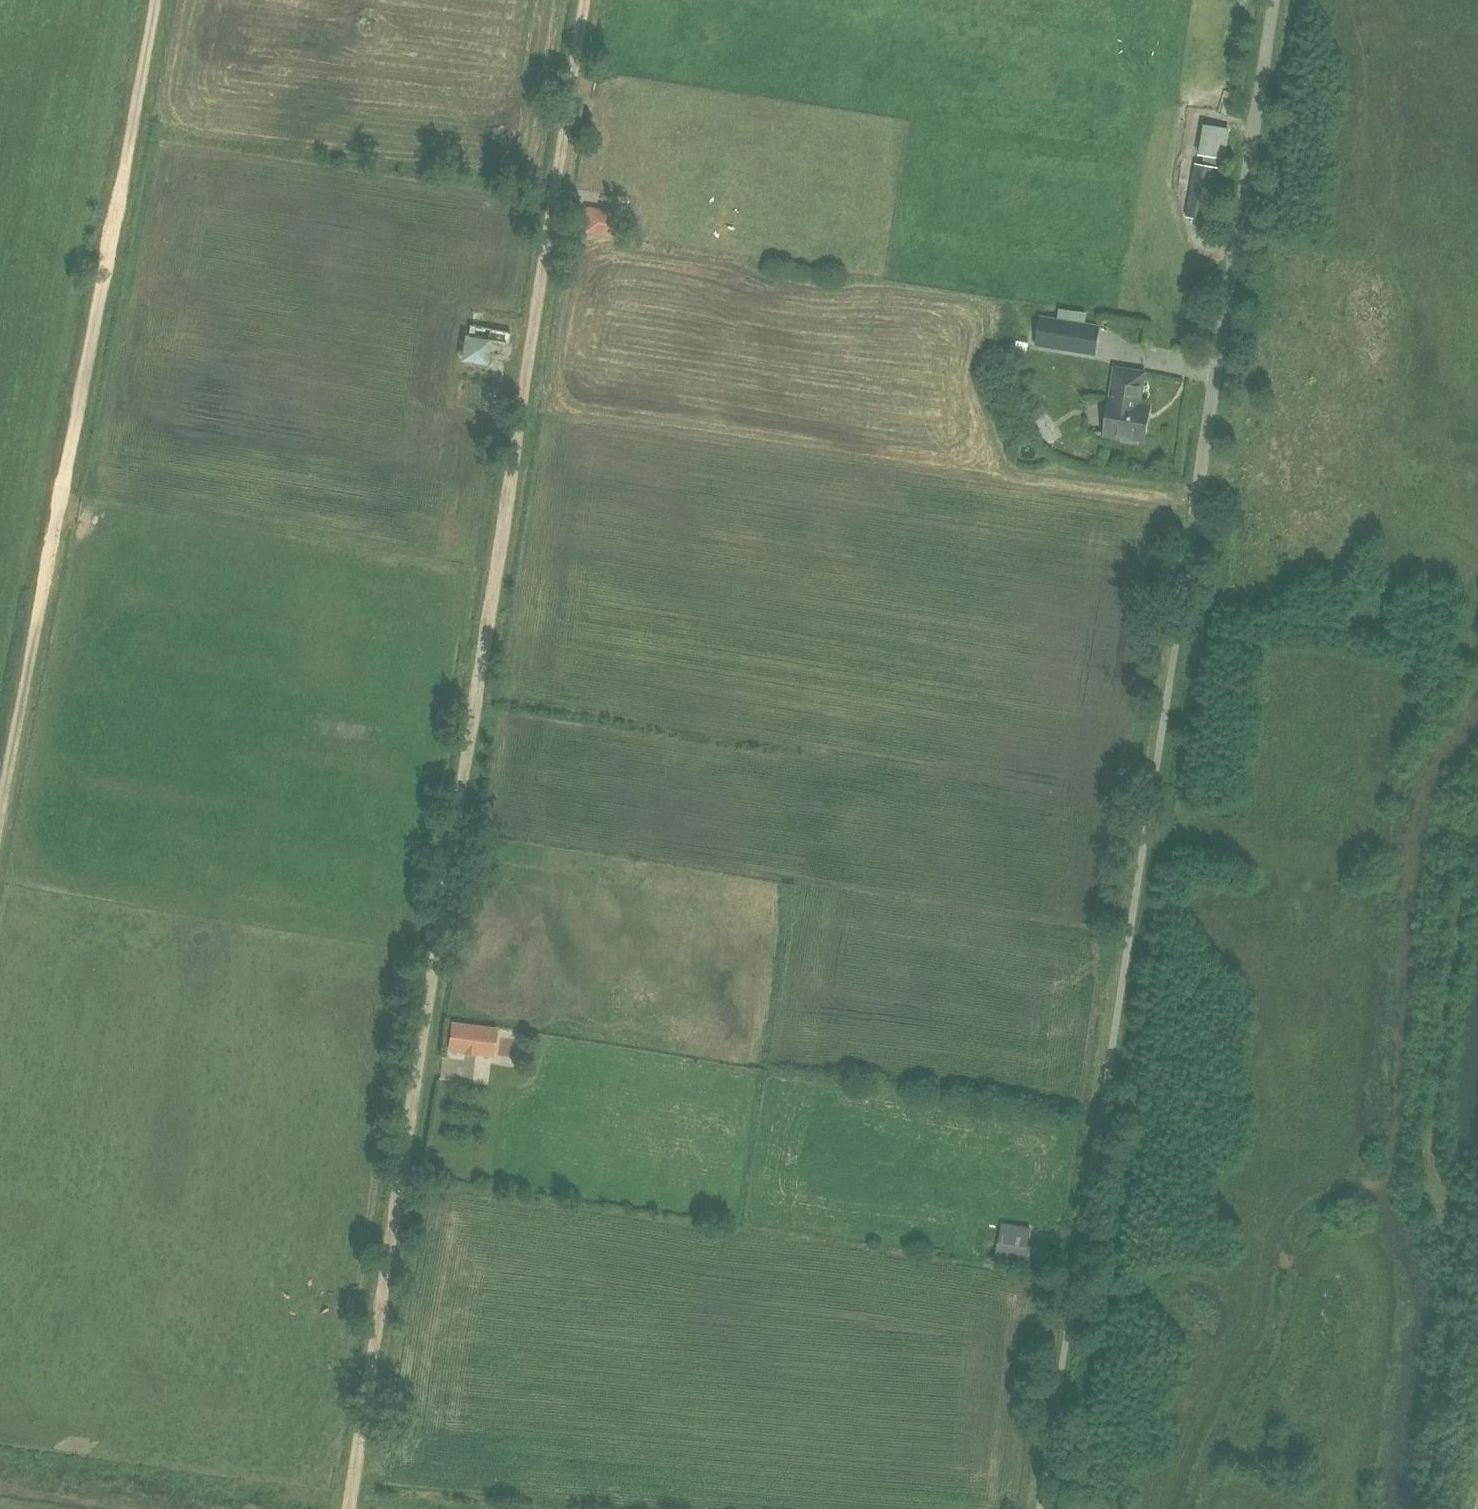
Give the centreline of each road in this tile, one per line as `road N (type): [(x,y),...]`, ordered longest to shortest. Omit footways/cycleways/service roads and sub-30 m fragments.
road 1 (track): [(349,1508),(584,0)]
road 2 (track): [(1039,1508),(1195,512)]
road 3 (track): [(0,786),(144,0)]
road 4 (unclassified): [(1195,512),(1275,0)]

